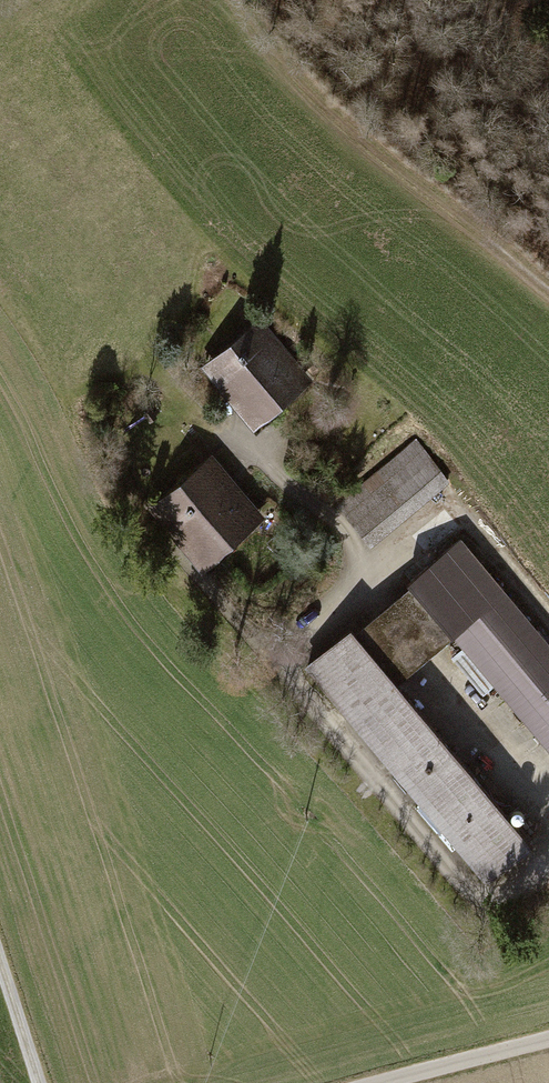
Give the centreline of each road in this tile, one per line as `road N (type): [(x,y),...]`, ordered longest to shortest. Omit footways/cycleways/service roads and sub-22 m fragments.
road 1 (track): [(548,620),(471,525),(449,521),(300,652),(295,676),(475,900),(492,903),(548,865)]
road 2 (track): [(548,290),(285,67),(234,0)]
road 3 (track): [(377,584),(338,527),(226,431)]
road 4 (track): [(388,1082),(548,1041)]
road 5 (track): [(445,673),(548,788)]
road 6 (track): [(39,1082),(0,967)]

